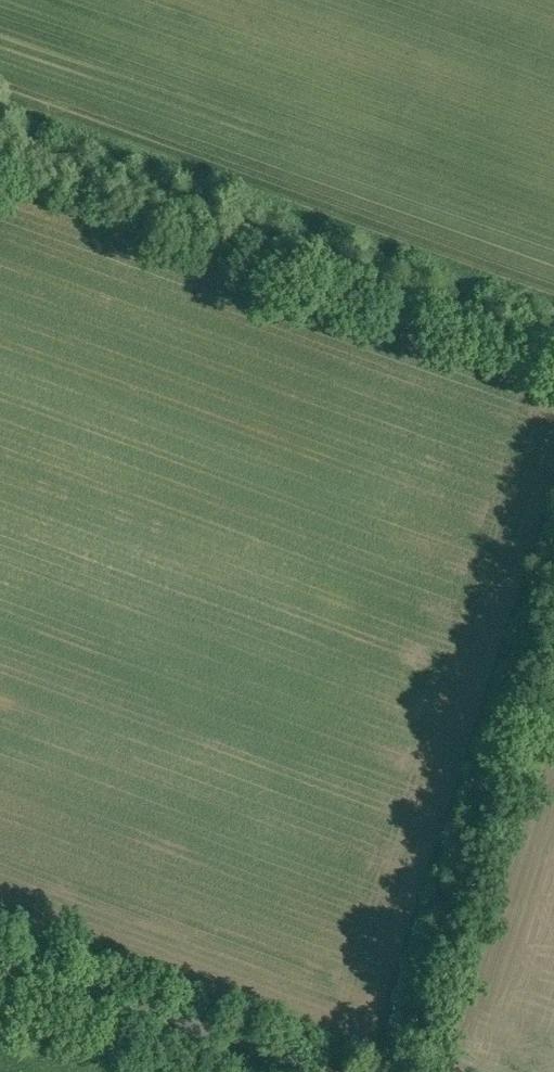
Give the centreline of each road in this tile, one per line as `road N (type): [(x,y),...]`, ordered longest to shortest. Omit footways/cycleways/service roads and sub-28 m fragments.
road 1 (residential): [(0,973),(277,1071)]

